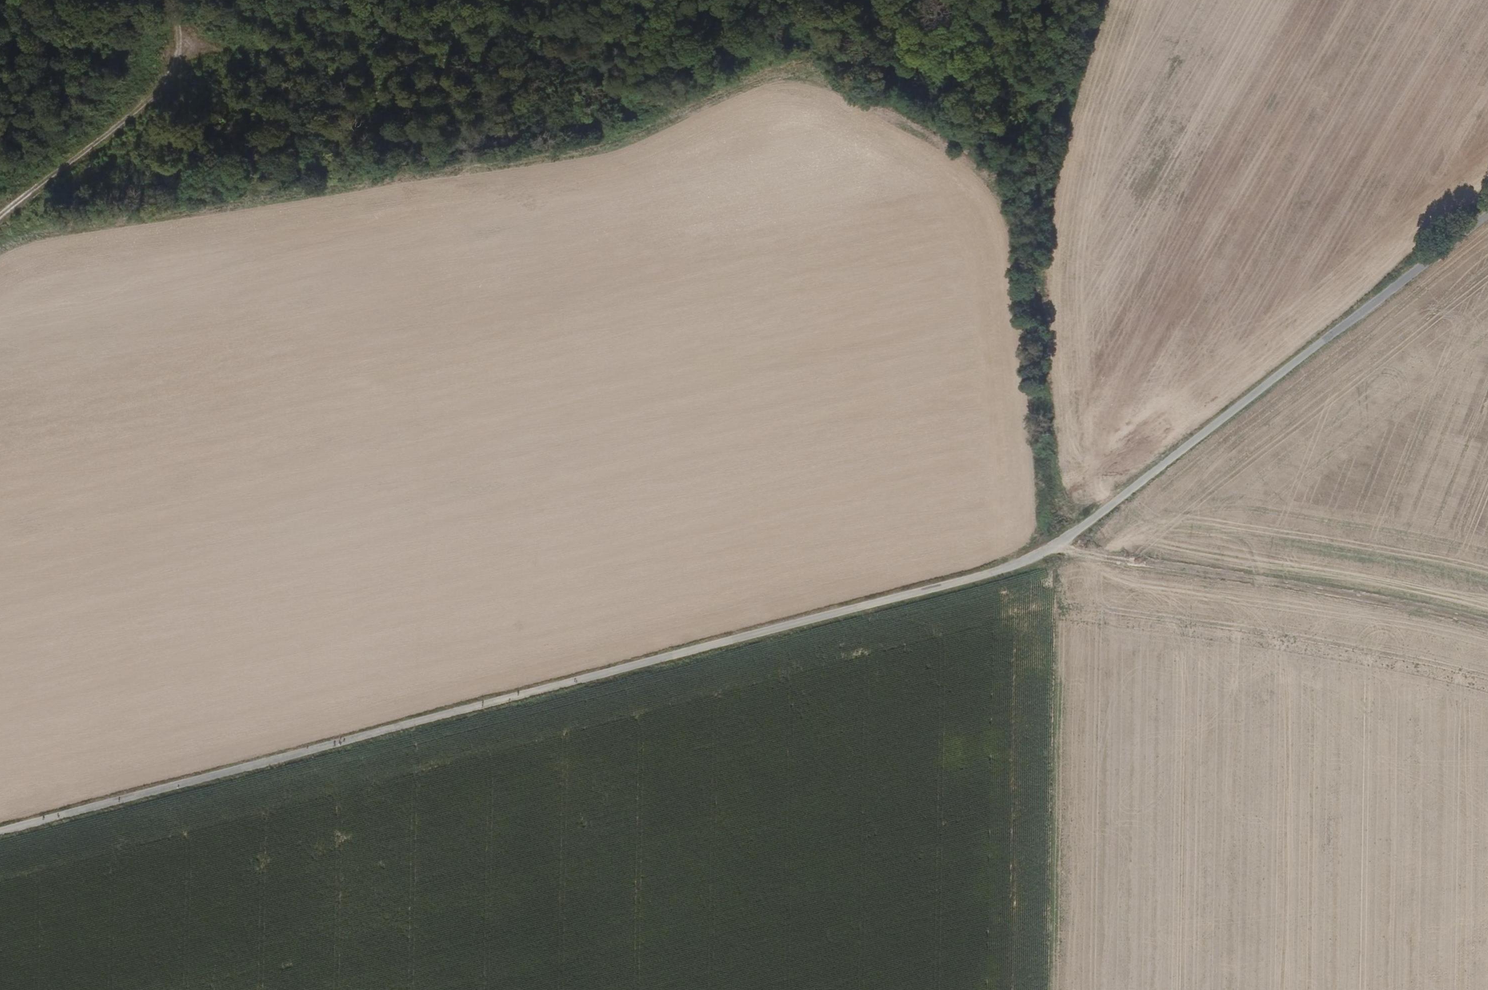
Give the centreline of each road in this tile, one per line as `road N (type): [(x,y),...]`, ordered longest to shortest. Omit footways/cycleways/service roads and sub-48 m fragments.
road 1 (track): [(1050,553),(0,830)]
road 2 (track): [(1487,210),(1050,553)]
road 3 (track): [(1487,632),(1208,574),(1050,553)]
road 4 (track): [(0,217),(171,71),(181,32)]

